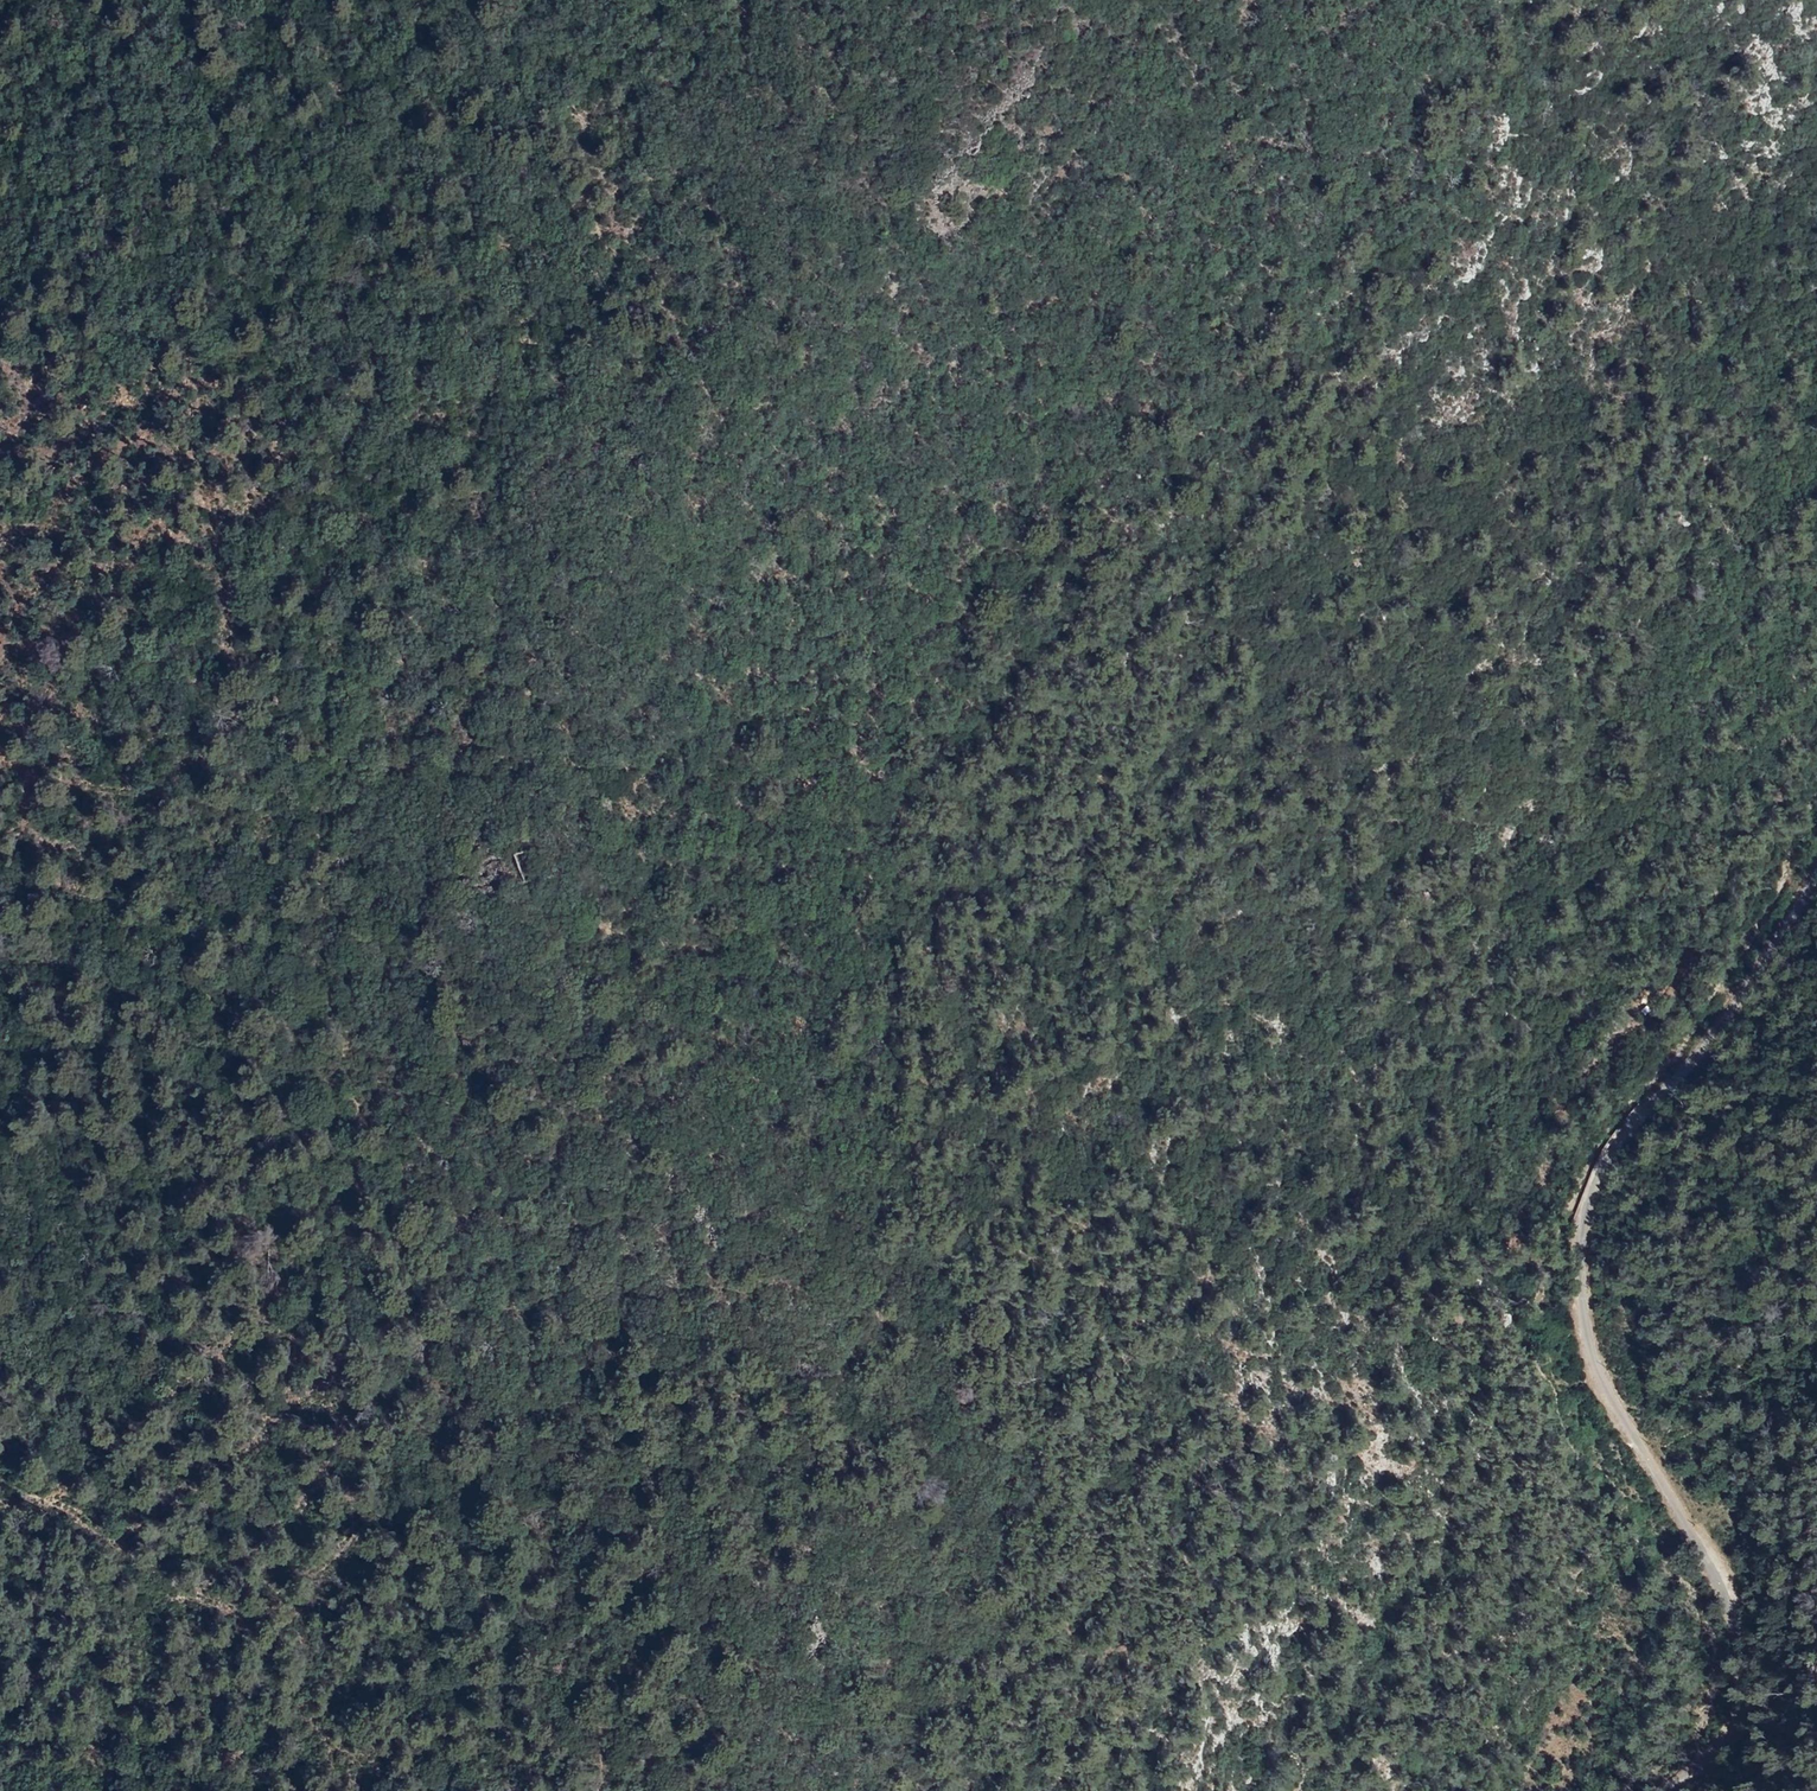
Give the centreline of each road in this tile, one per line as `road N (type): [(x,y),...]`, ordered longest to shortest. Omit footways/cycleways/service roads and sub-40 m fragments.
road 1 (unclassified): [(1665,1790),(1717,1757),(1746,1696),(1729,1590),(1589,1349),(1584,1234),(1599,1179),(1625,1131),(1724,1025),(1816,874)]
road 2 (track): [(469,1790),(423,1733),(375,1717),(328,1661),(294,1648),(42,1485),(0,1488)]

